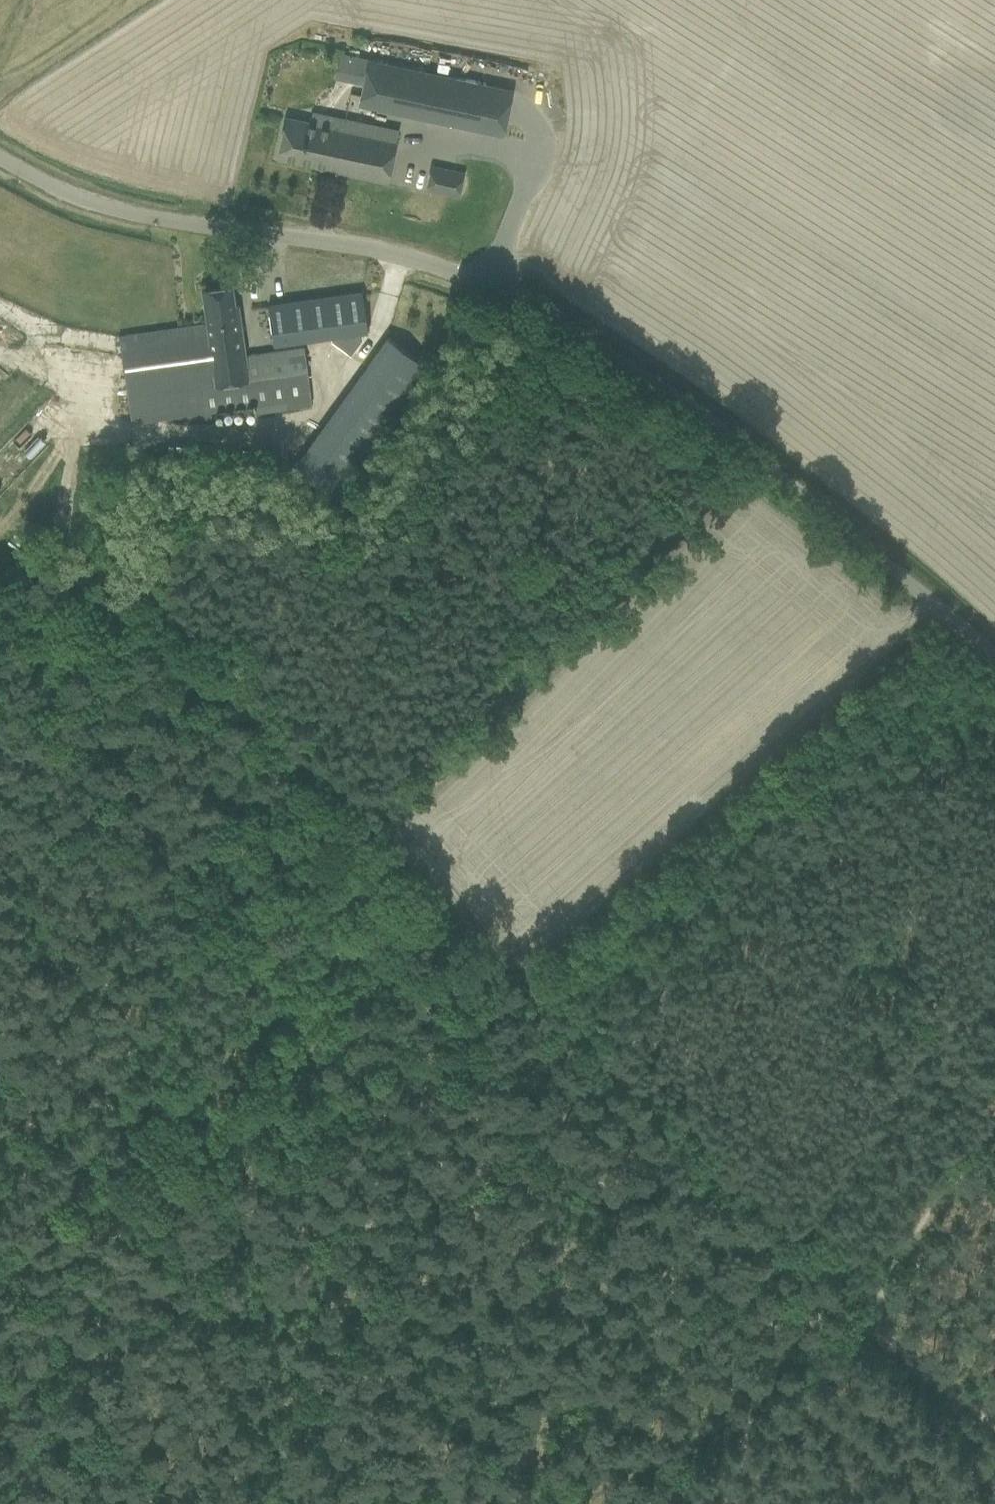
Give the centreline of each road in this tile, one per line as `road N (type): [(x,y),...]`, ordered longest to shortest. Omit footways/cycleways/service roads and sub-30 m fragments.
road 1 (unclassified): [(994,659),(751,459),(568,336),(485,292),(349,245),(218,229),(92,201),(0,157)]
road 2 (track): [(875,1320),(994,1136)]
road 3 (track): [(994,1430),(875,1320)]

